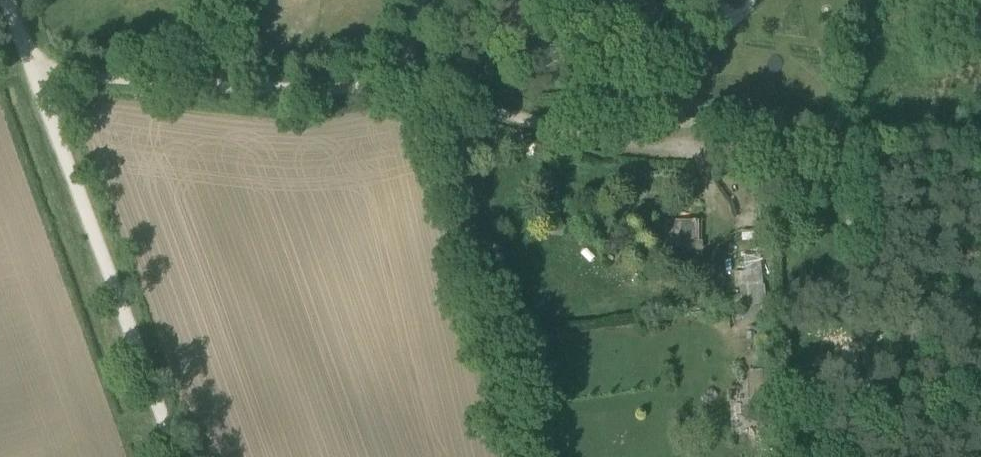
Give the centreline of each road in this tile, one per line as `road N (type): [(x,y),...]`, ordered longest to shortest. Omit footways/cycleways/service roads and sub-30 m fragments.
road 1 (track): [(171,456),(22,54),(394,79)]
road 2 (track): [(394,79),(556,118),(980,151)]
road 3 (track): [(502,456),(422,86)]

